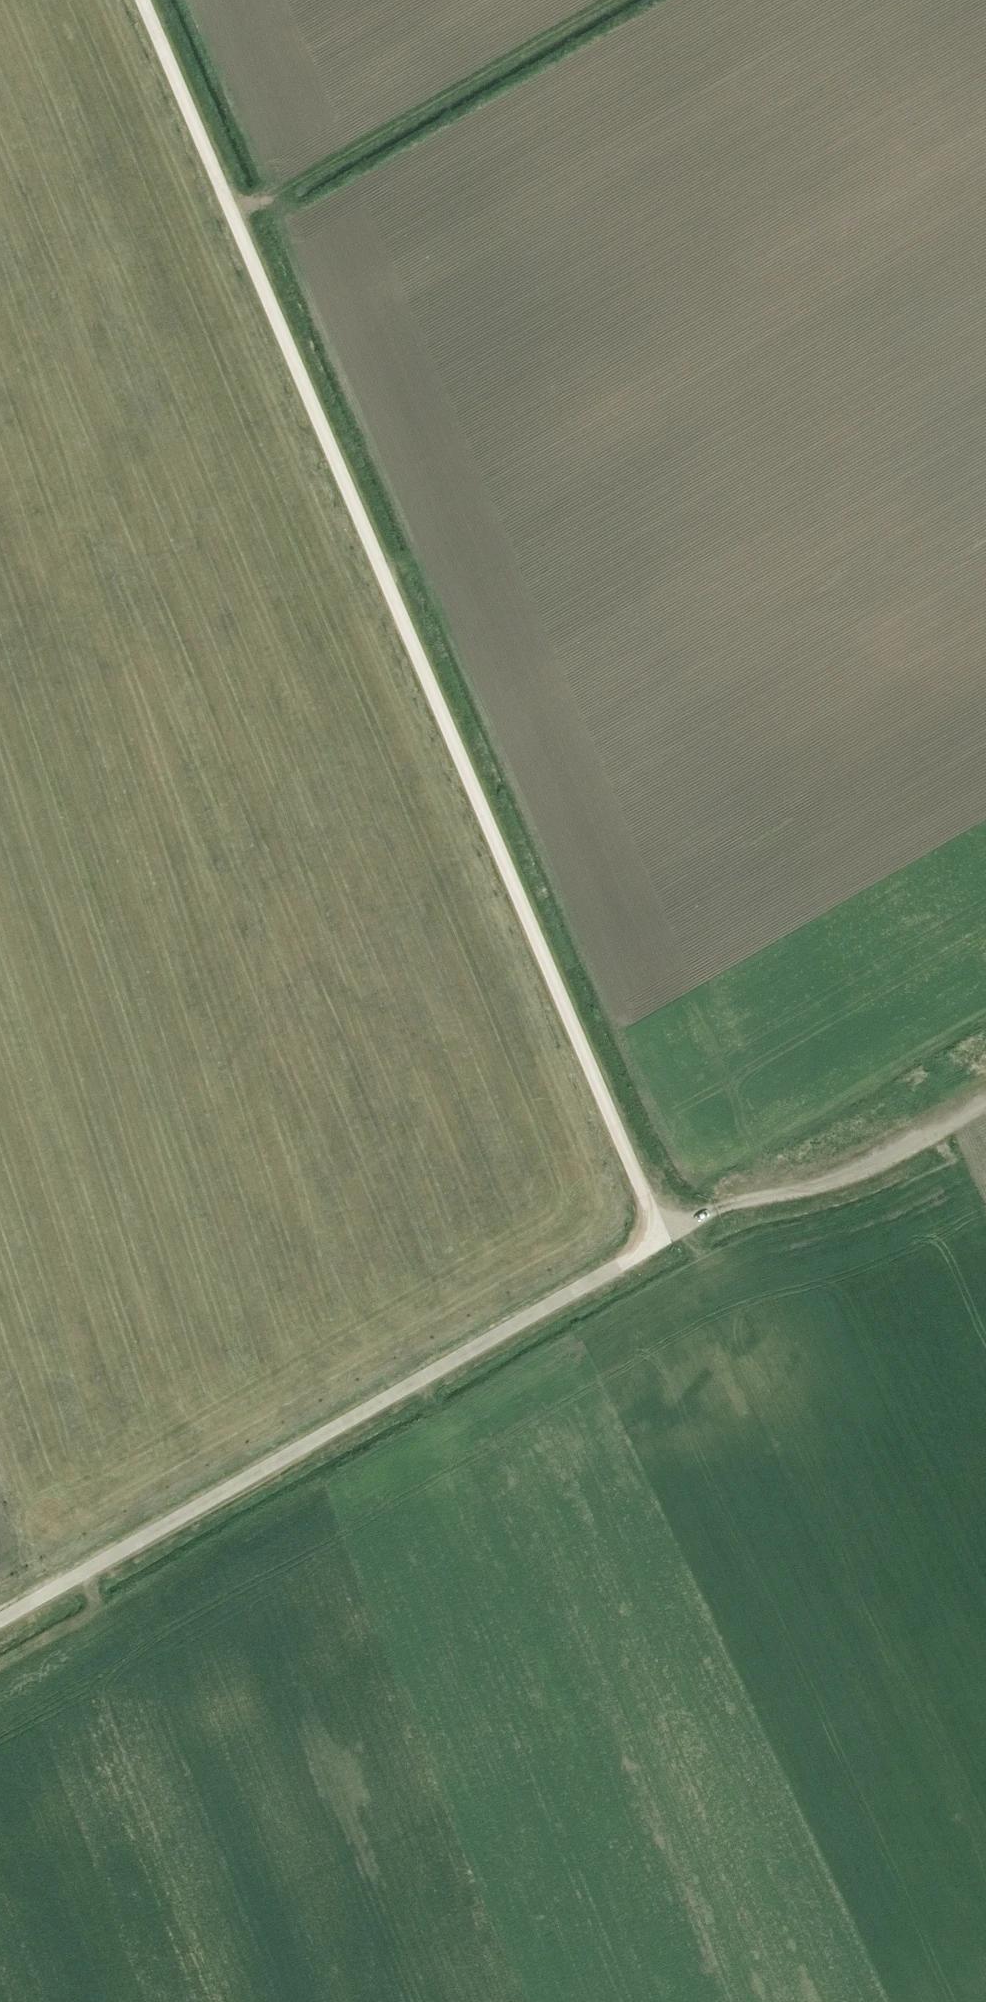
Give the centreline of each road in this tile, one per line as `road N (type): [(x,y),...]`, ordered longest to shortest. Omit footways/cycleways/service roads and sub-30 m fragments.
road 1 (unclassified): [(0,1619),(625,1263),(666,1231),(144,0)]
road 2 (track): [(985,1103),(826,1182),(716,1208),(666,1231)]

